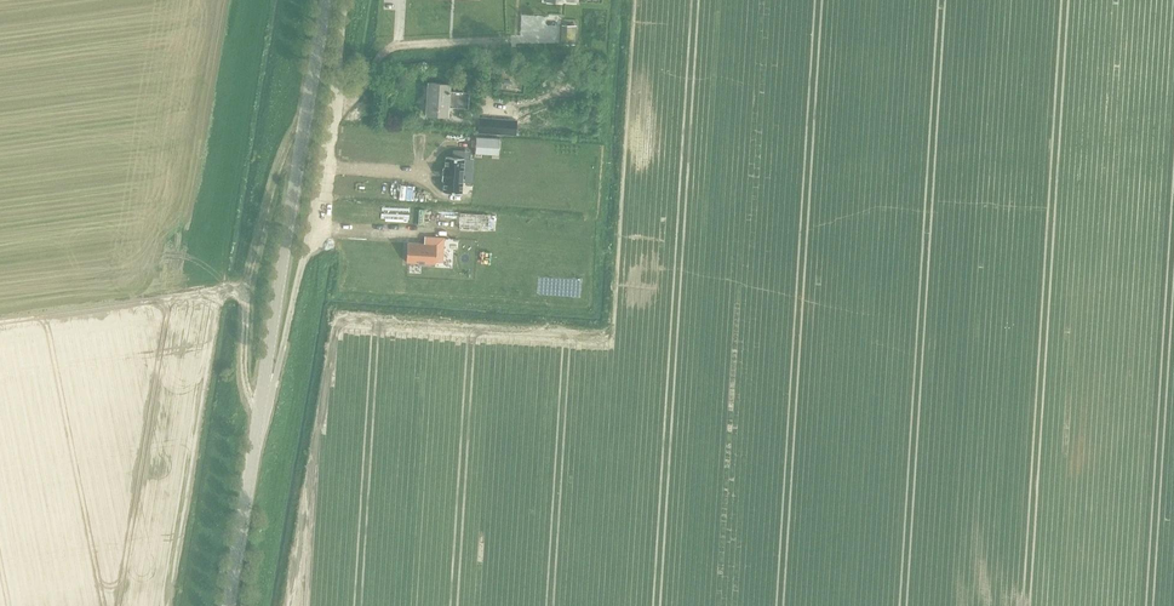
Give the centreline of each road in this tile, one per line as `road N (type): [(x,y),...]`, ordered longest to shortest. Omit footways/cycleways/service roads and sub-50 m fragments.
road 1 (tertiary): [(226,605),(326,0)]
road 2 (track): [(258,417),(243,367),(244,292),(281,158),(308,103)]

